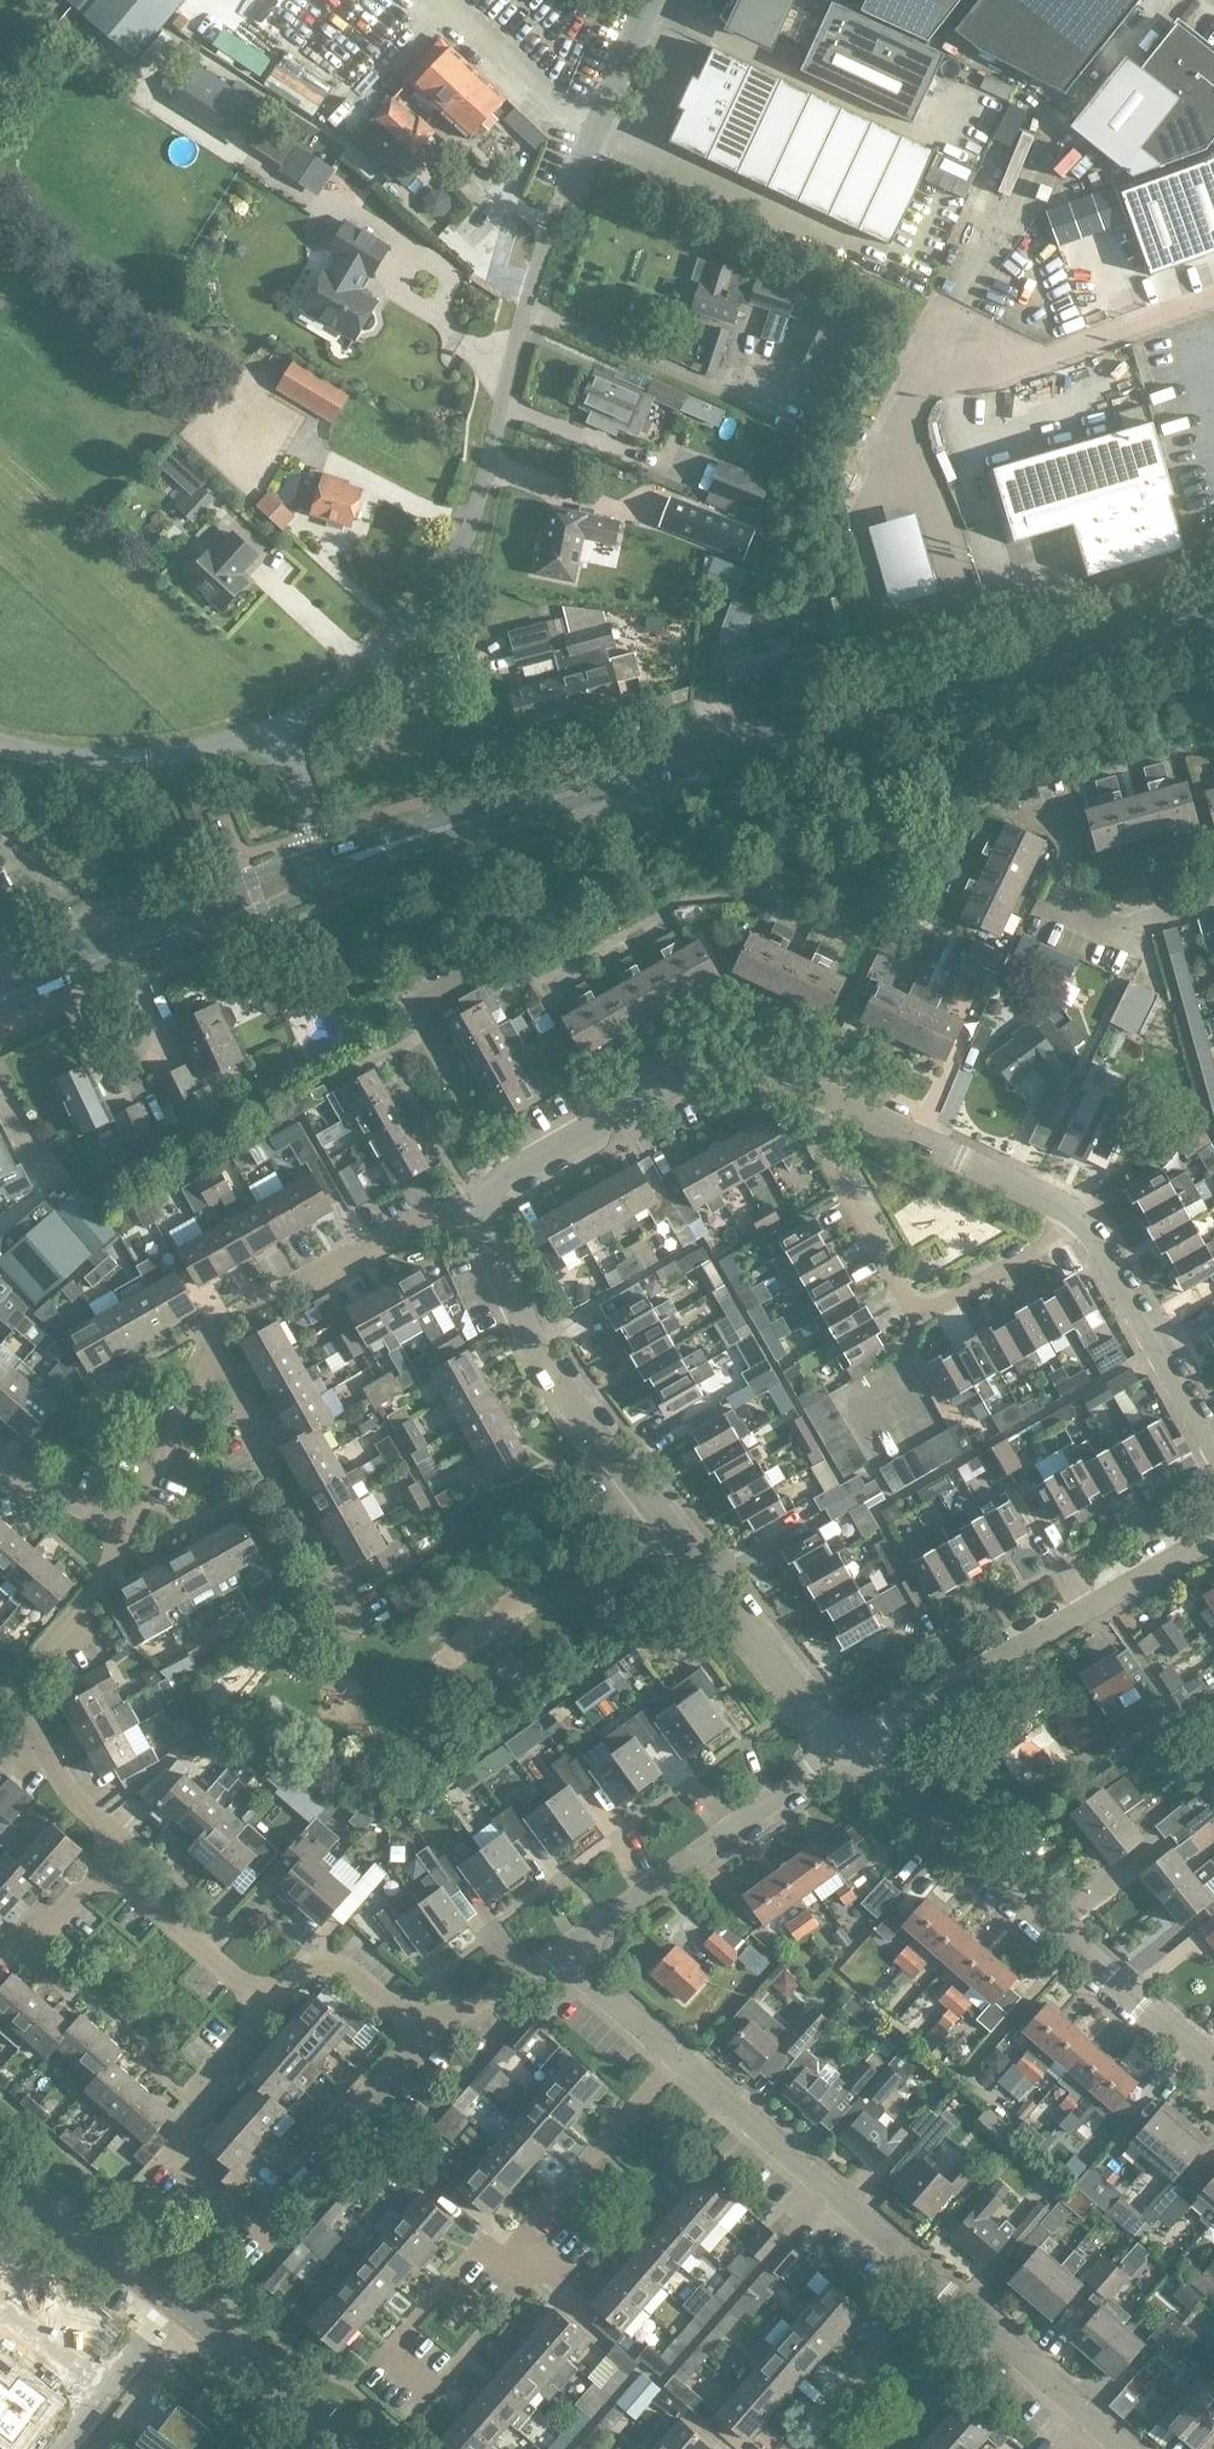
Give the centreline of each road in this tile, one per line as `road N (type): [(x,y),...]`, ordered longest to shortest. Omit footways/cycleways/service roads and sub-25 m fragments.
road 1 (secondary): [(336,872),(650,772),(1213,614)]
road 2 (unclassified): [(279,727),(338,689),(437,587),(477,505),(523,311),(559,208),(649,0)]
road 3 (residential): [(847,1748),(553,1376),(483,1218)]
road 4 (residential): [(1213,2067),(847,1748)]
road 5 (residential): [(516,2238),(544,2261),(431,2396),(383,2353),(476,2243),(496,2260)]
road 6 (residential): [(836,1100),(822,1123),(828,1157),(916,1309),(940,1307),(1084,1221)]
road 7 (residential): [(847,1748),(1213,1531)]
road 8 (residential): [(836,1100),(753,1060),(723,1058),(510,1176)]
road 9 (secondary): [(0,1003),(336,872)]
road 10 (residential): [(558,1956),(847,1748)]
road 11 (residential): [(939,2283),(677,2055)]
road 12 (residential): [(217,1344),(209,1328),(436,1224),(483,1218)]
road 13 (residential): [(276,2259),(203,2195),(188,2166),(186,2128),(267,2006)]
road 14 (residential): [(352,1623),(217,1344)]
road 15 (unclassified): [(279,727),(210,749),(112,762),(0,745)]
road 16 (residential): [(1065,804),(1075,841),(1050,908),(1104,931),(1213,901)]
road 17 (residential): [(1084,1221),(836,1100)]
road 18 (residential): [(510,1176),(418,1009),(478,975)]
road 19 (residential): [(1213,1441),(1084,1221)]
road 20 (residential): [(1129,2448),(939,2283)]
road 21 (residential): [(516,2238),(677,2055)]
road 22 (tertiary): [(353,2448),(173,2300)]
road 23 (residential): [(792,2448),(939,2283)]
road 24 (tertiary): [(173,2300),(0,2170)]
road 25 (residential): [(106,1872),(102,1845),(13,1683)]
road 26 (residential): [(267,2006),(106,1872)]
road 27 (residential): [(129,1526),(202,1361),(217,1344)]
road 28 (residential): [(13,1683),(77,1611),(129,1526)]
road 29 (residential): [(423,2034),(346,1968),(329,1963),(306,1971),(267,2006)]
road 30 (residential): [(423,2034),(558,1956)]
road 31 (unclassified): [(336,872),(279,727)]
road 32 (residential): [(677,2055),(558,1956)]
road 33 (residential): [(330,2143),(423,2034)]
road 34 (residential): [(129,1526),(0,1464)]
road 35 (residential): [(0,1956),(106,1872)]
road 36 (residential): [(103,2391),(0,2311)]

